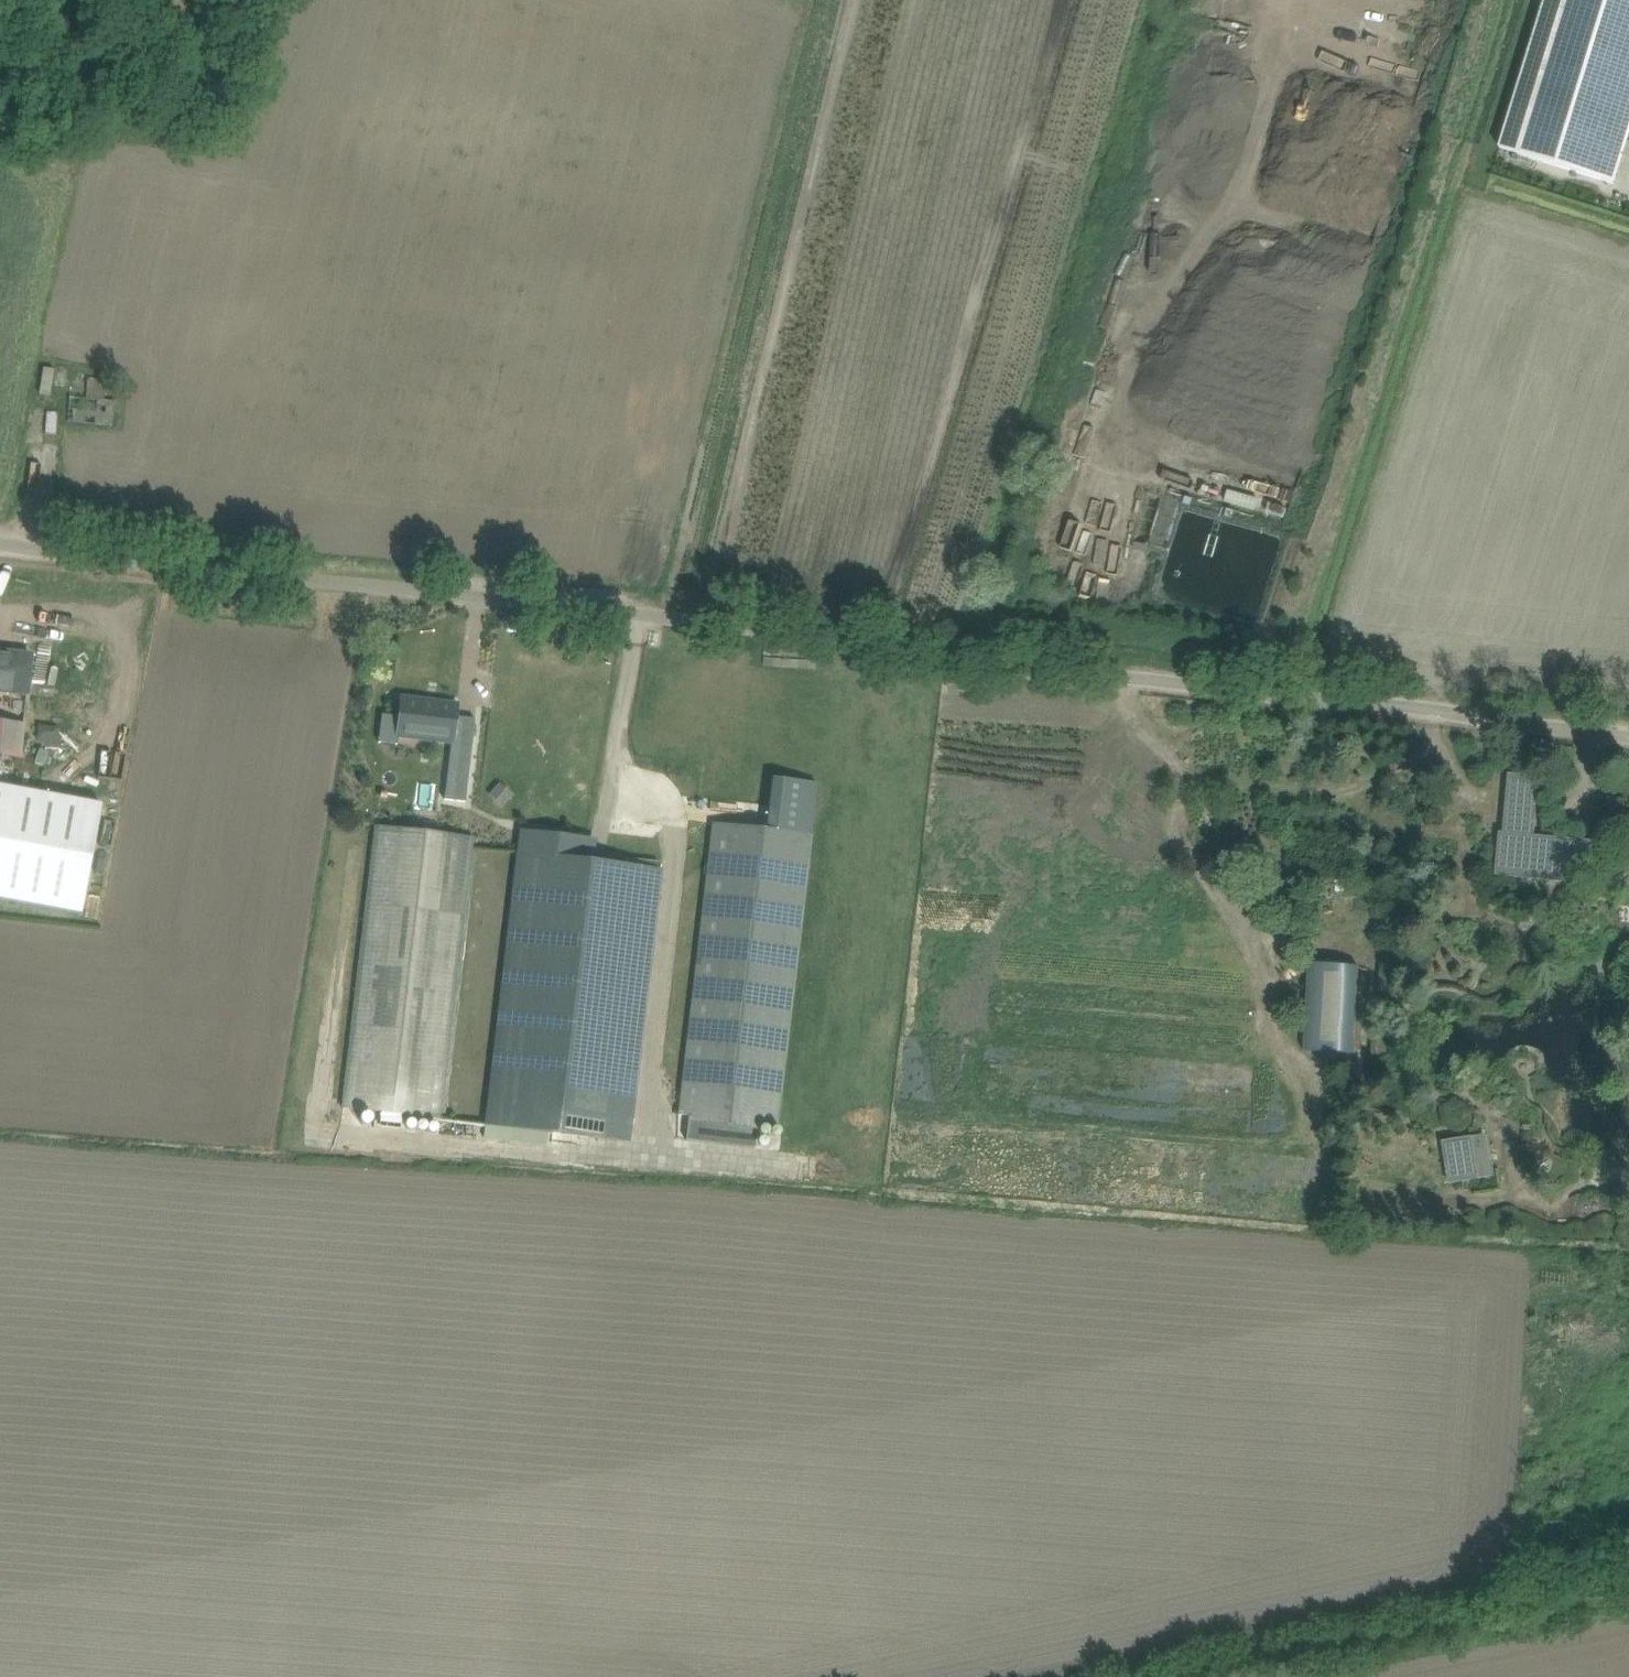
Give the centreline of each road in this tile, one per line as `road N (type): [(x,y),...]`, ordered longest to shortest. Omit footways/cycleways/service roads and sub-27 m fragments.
road 1 (unclassified): [(1628,713),(0,527)]
road 2 (track): [(1628,1599),(1210,1676)]

